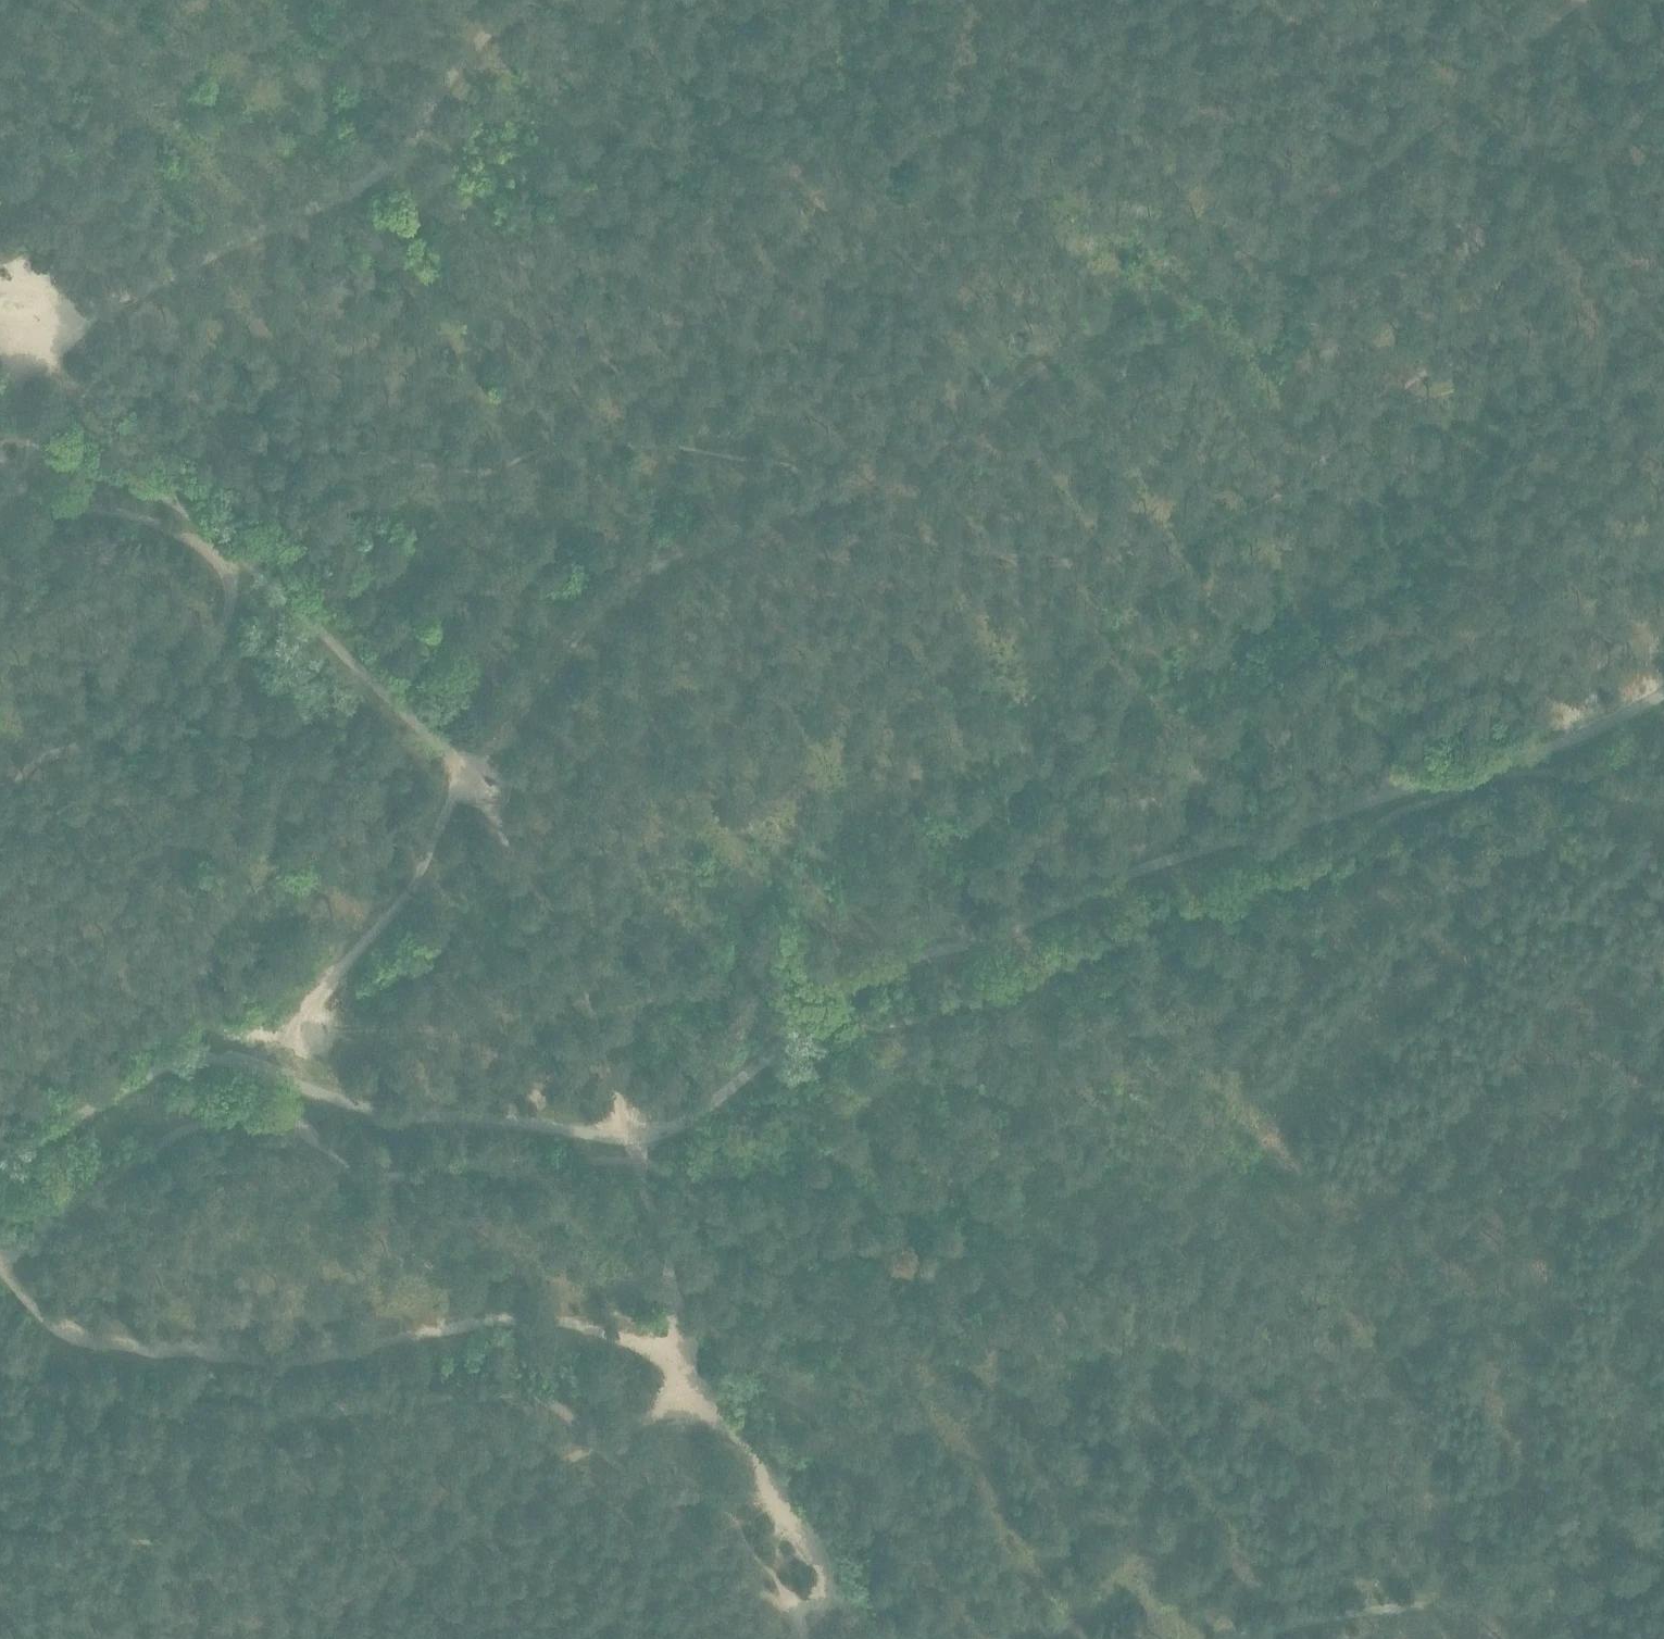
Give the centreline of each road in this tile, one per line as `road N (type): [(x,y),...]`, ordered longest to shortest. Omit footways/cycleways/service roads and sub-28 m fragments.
road 1 (track): [(470,789),(596,613),(636,574),(874,459),(945,462),(1097,327),(1391,164),(1442,82),(1567,0)]
road 2 (track): [(865,1638),(690,1395),(644,1352),(562,1325),(491,1324),(424,1331),(342,1354),(220,1360),(61,1333),(0,1271)]
road 3 (track): [(690,1395),(665,1242),(648,1210),(619,1056),(509,830),(470,789)]
road 4 (track): [(470,789),(296,602),(217,540),(129,487),(40,450),(0,361)]
road 5 (track): [(527,0),(471,48),(396,160),(366,179),(114,303),(0,324)]
road 6 (track): [(1663,1567),(1251,1638)]
road 7 (track): [(271,1077),(470,789)]

